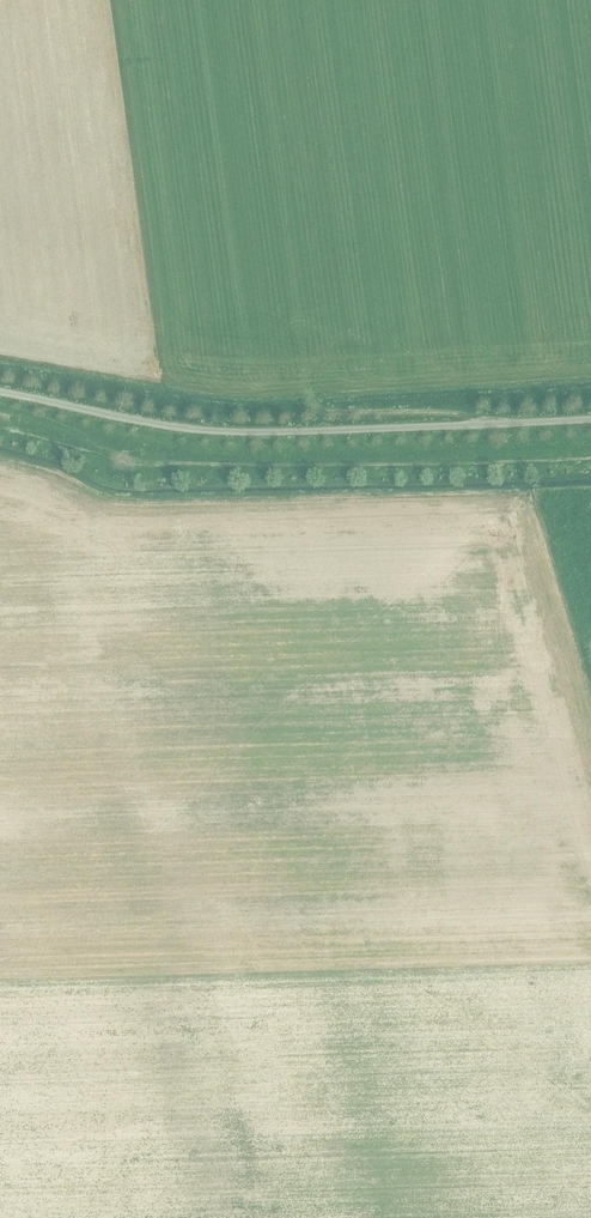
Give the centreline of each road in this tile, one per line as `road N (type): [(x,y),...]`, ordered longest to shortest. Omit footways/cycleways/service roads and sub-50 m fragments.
road 1 (unclassified): [(0,393),(239,433),(590,417)]

